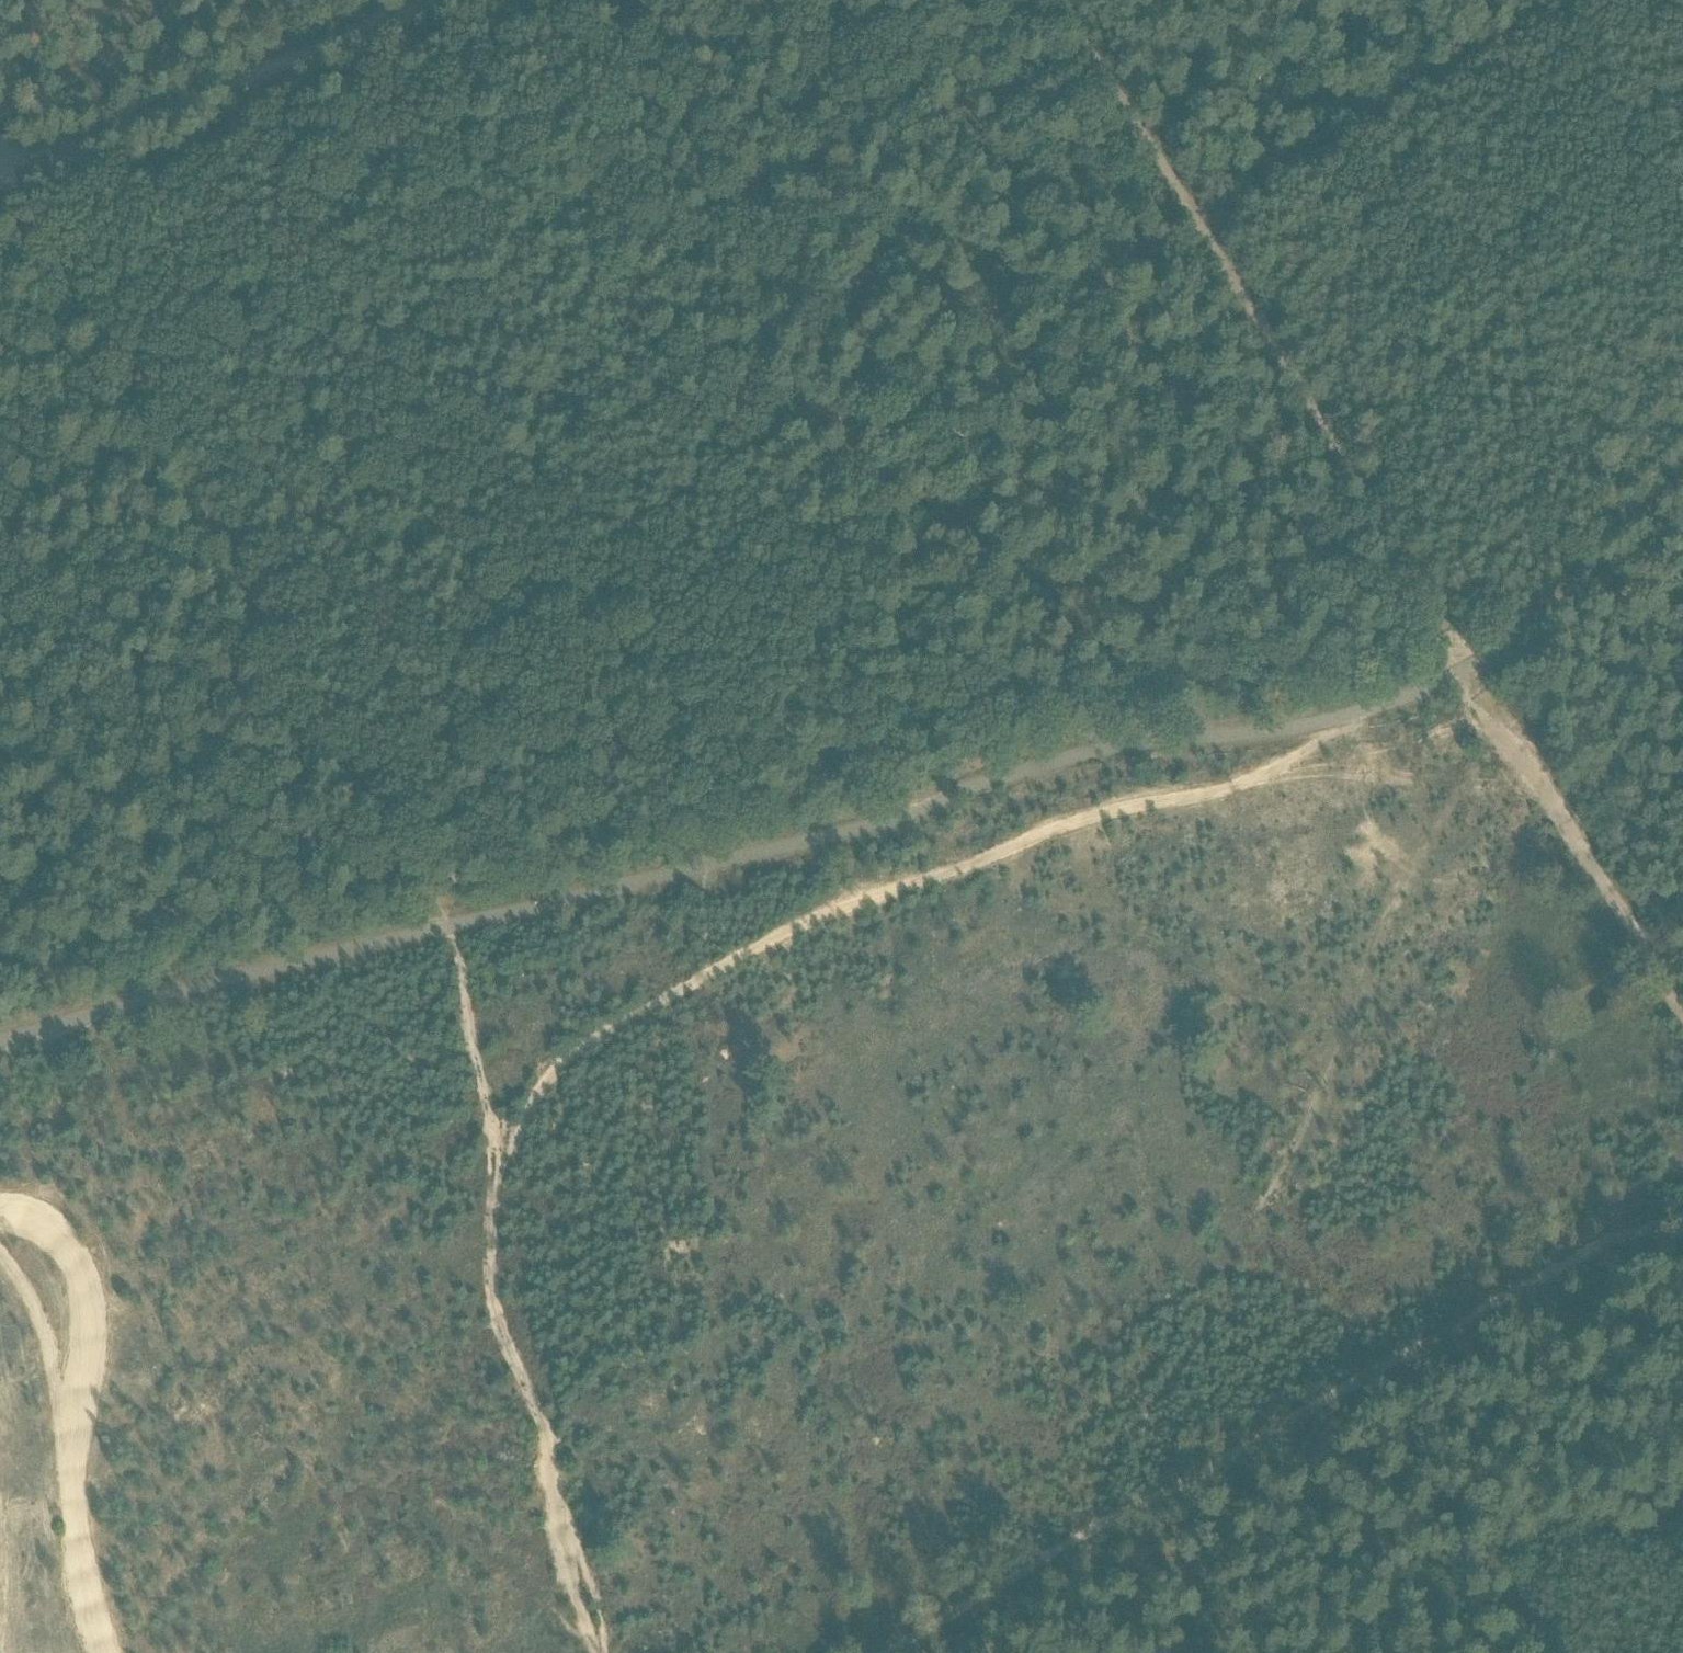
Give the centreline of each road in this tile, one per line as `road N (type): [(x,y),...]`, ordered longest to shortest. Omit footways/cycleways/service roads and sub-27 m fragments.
road 1 (track): [(49,263),(297,690),(447,928),(461,967),(490,1140),(489,1276),(499,1334),(553,1475),(596,1652)]
road 2 (track): [(1334,719),(1315,744),(1246,782),(1113,812),(794,930),(575,1051),(546,1081),(489,1197)]
road 3 (track): [(1055,0),(1473,666)]
road 4 (track): [(0,1064),(452,940)]
road 5 (track): [(0,172),(422,0)]
road 6 (track): [(1473,666),(1682,1011)]

